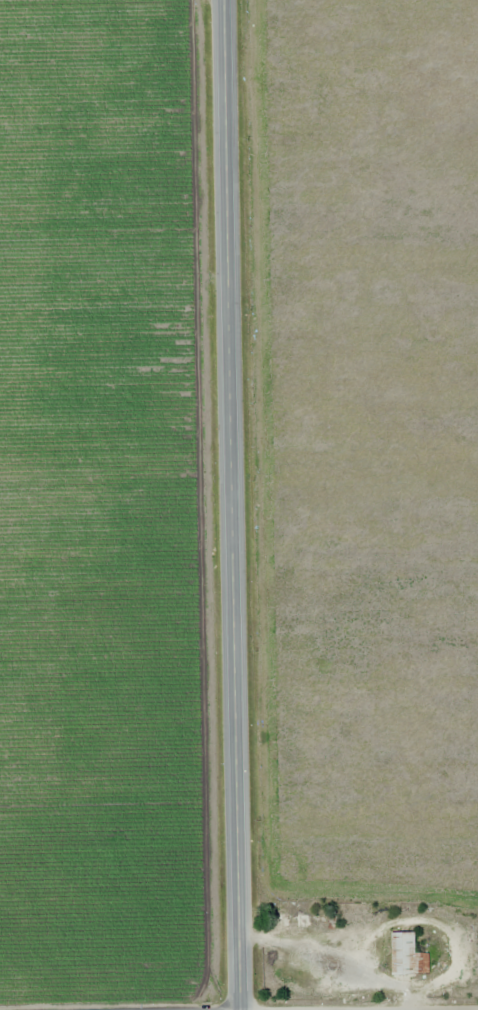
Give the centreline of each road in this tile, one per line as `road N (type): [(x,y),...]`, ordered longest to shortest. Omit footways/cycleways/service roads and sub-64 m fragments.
road 1 (secondary): [(242,1009),(223,0)]

